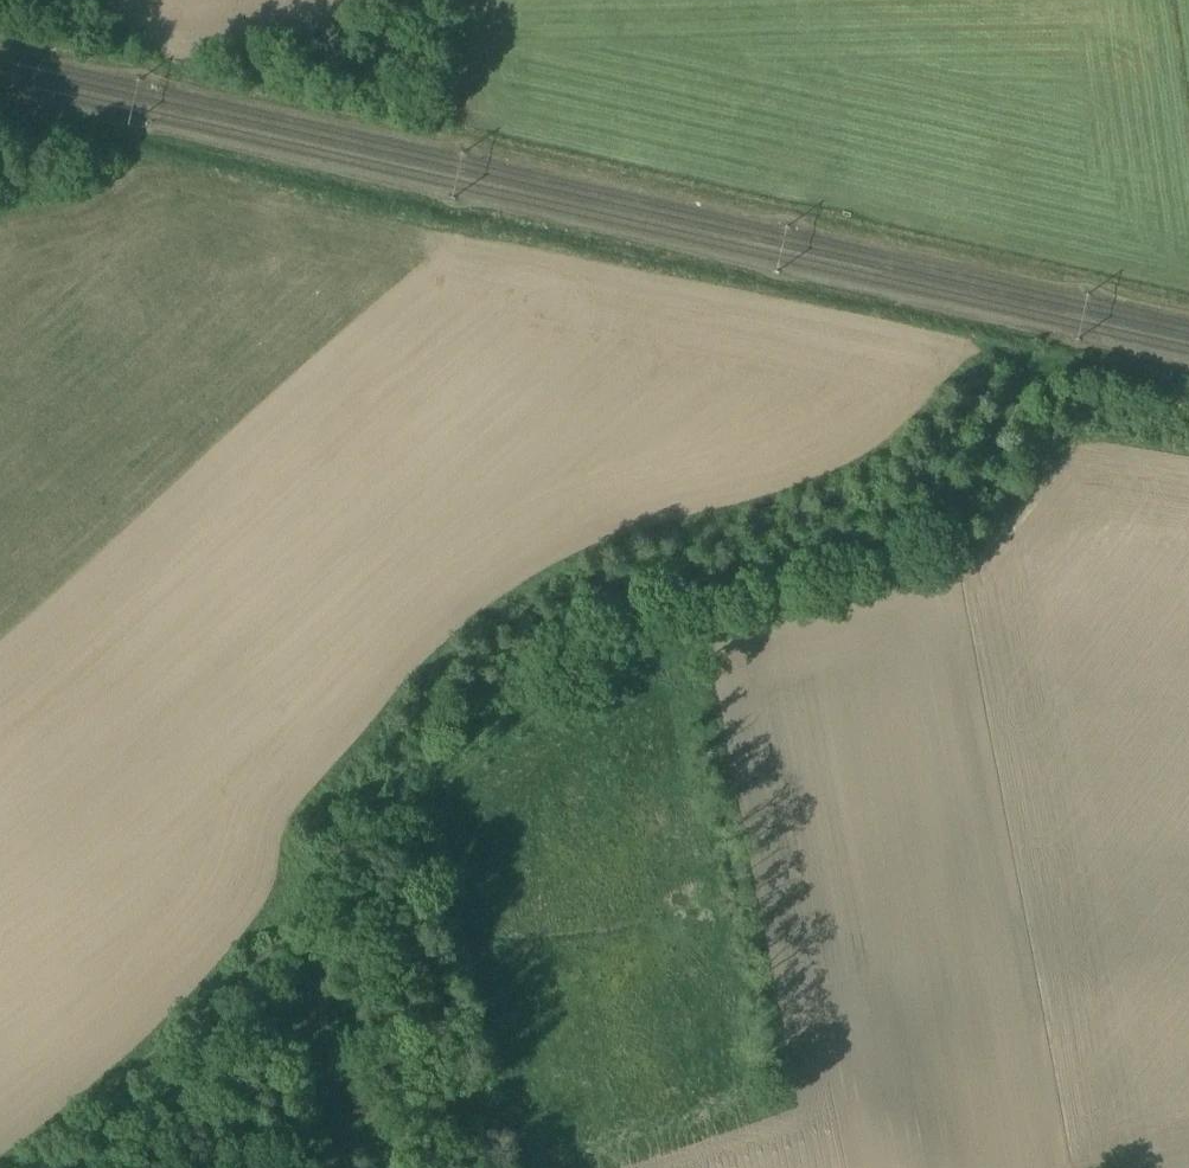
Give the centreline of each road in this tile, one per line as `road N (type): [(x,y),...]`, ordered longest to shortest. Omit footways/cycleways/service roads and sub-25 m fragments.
road 1 (track): [(0,1150),(81,1109),(630,608),(782,556),(919,529),(971,483),(1040,374),(1077,373),(1188,395)]

